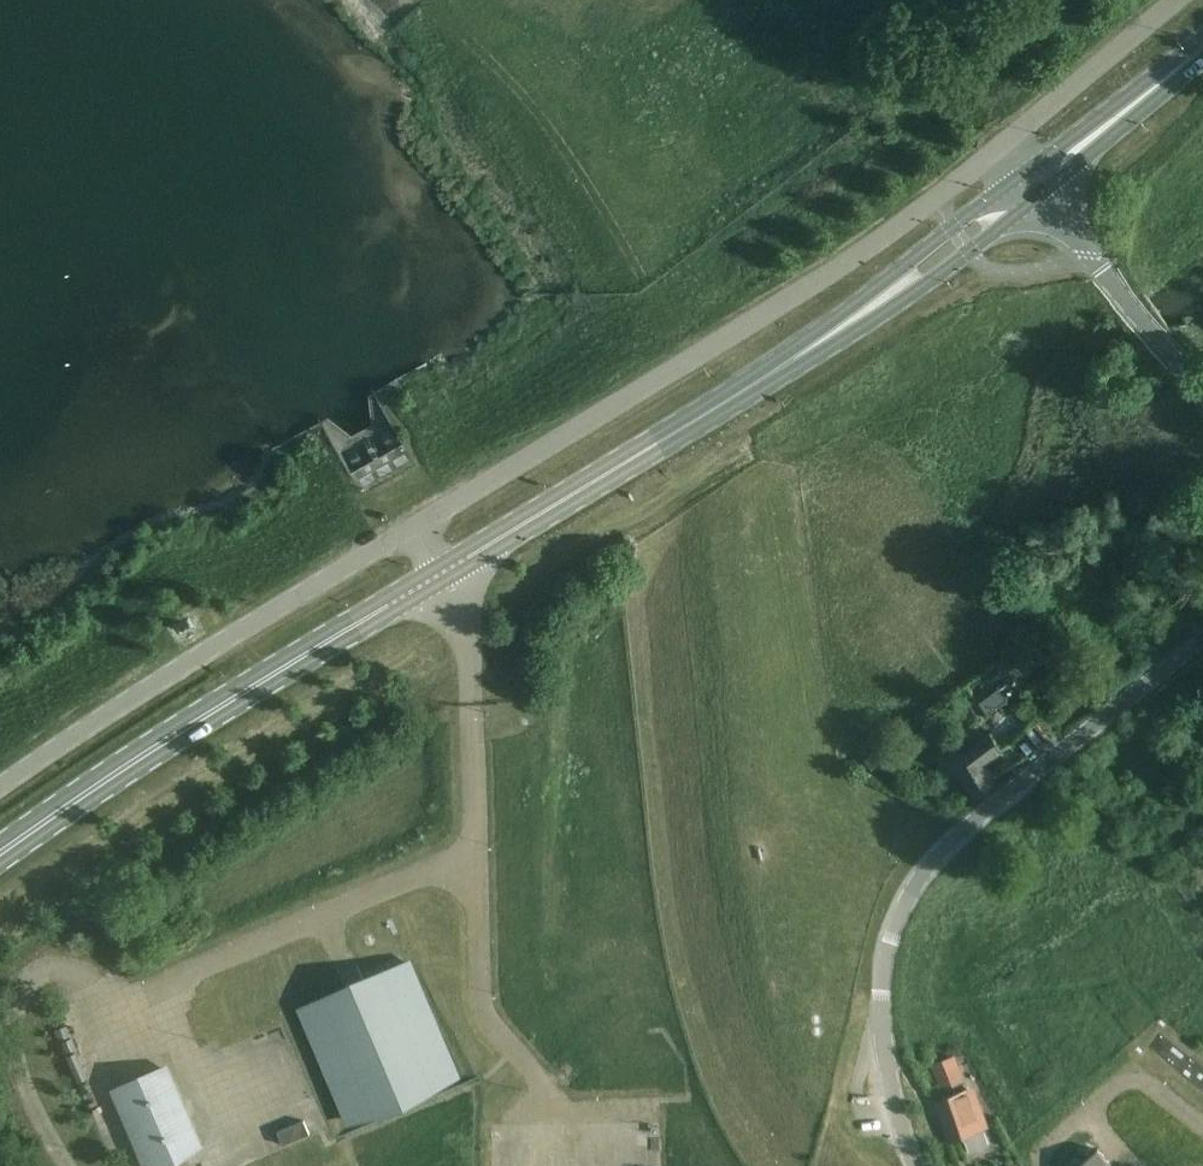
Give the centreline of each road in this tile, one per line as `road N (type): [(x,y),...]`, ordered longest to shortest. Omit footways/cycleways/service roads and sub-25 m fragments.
road 1 (primary): [(0,851),(120,769),(847,326),(1029,187)]
road 2 (unclassified): [(994,152),(841,265),(336,572)]
road 3 (tertiary): [(913,1165),(881,1023),(883,960),(915,882),(968,825),(1202,639)]
road 4 (unclassified): [(0,784),(336,572)]
road 5 (tertiary): [(1202,386),(1029,187)]
road 6 (unclassified): [(1176,0),(994,152)]
road 7 (primary): [(1029,187),(1202,45)]

